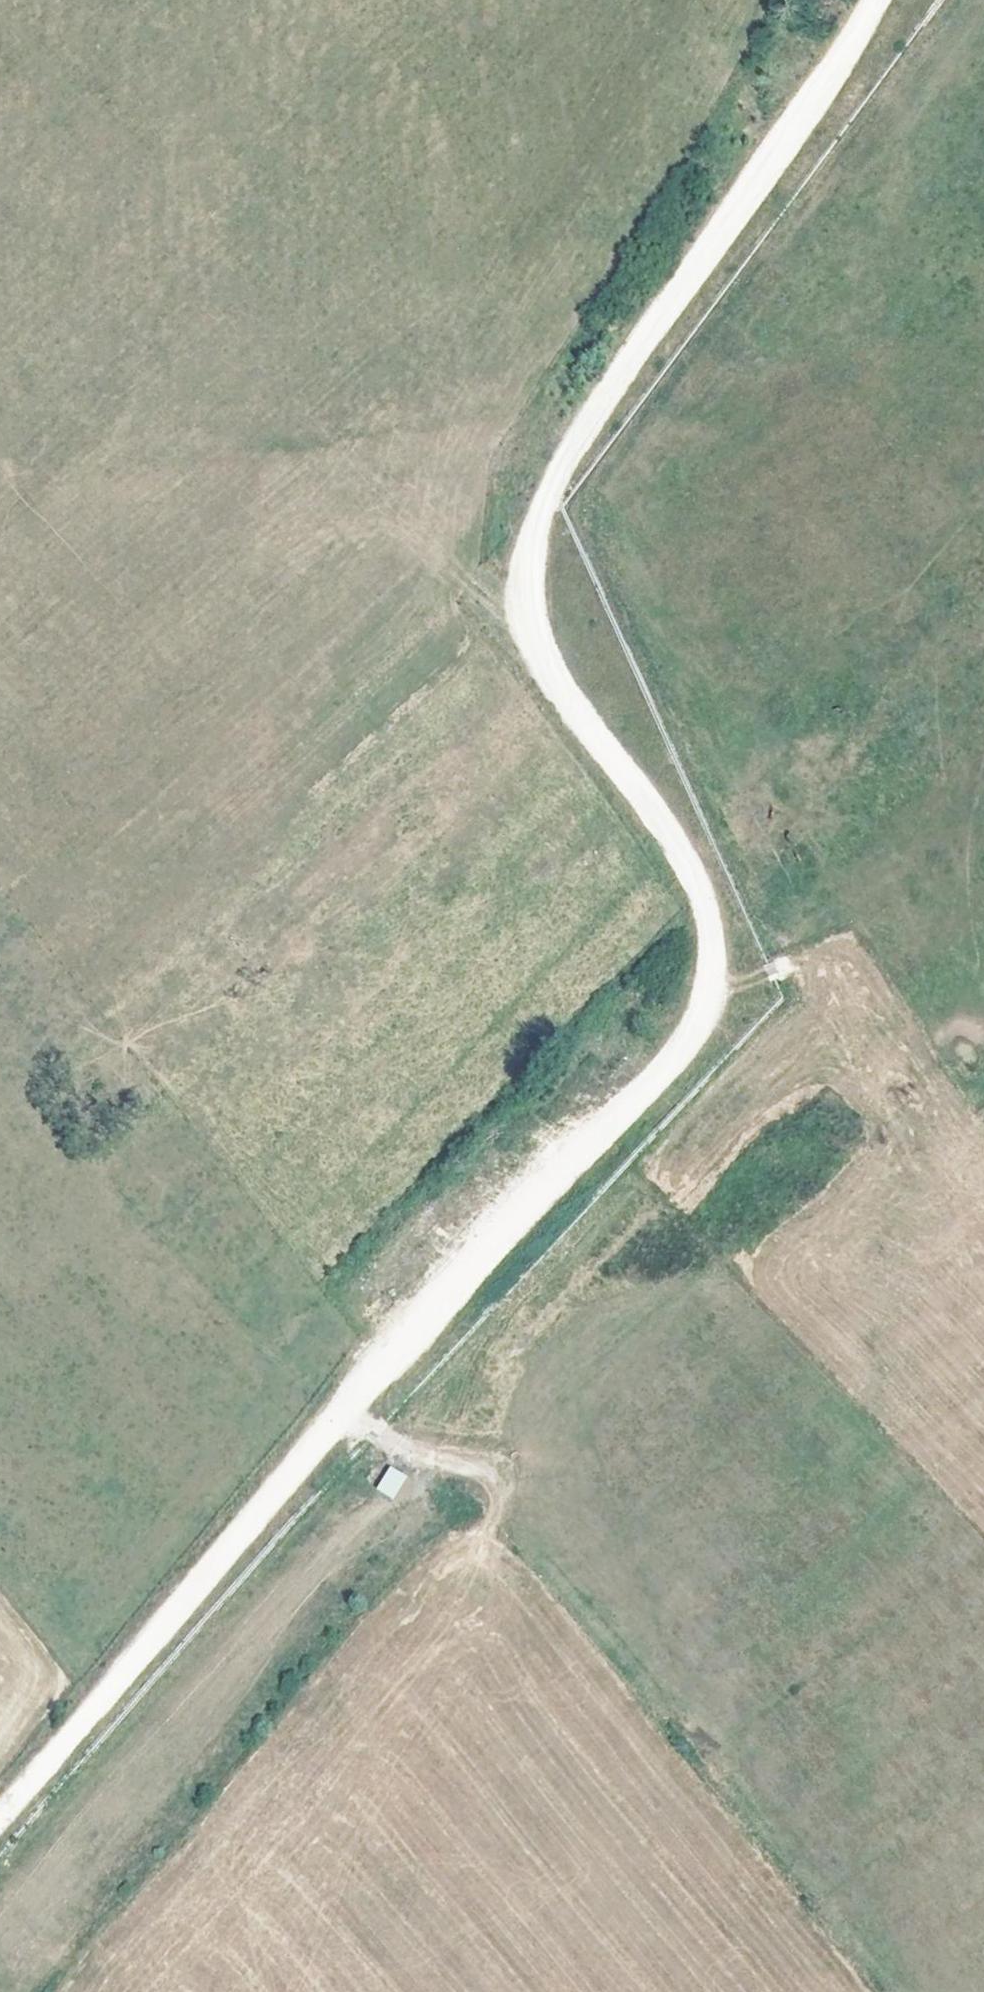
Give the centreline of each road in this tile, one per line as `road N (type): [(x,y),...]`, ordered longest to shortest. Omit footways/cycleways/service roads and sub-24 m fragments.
road 1 (track): [(0,1825),(695,1025),(707,965),(701,907),(677,855),(547,669),(533,629),(530,556),(542,518),(886,0)]

